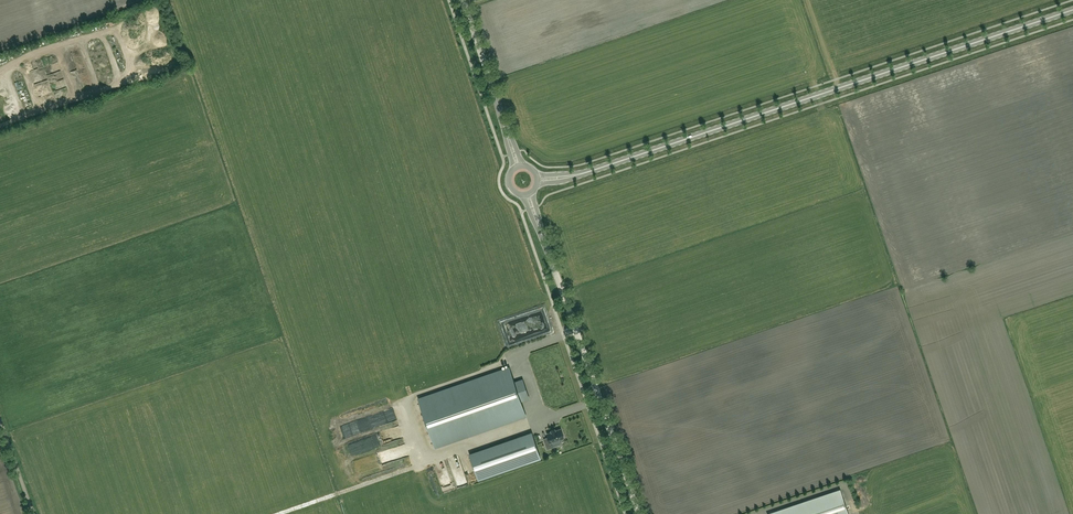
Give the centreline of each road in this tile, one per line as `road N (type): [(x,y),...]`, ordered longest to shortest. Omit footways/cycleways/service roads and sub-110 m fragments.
road 1 (tertiary): [(1072,9),(579,174),(537,179)]
road 2 (tertiary): [(637,513),(527,194)]
road 3 (tertiary): [(518,165),(461,0)]

